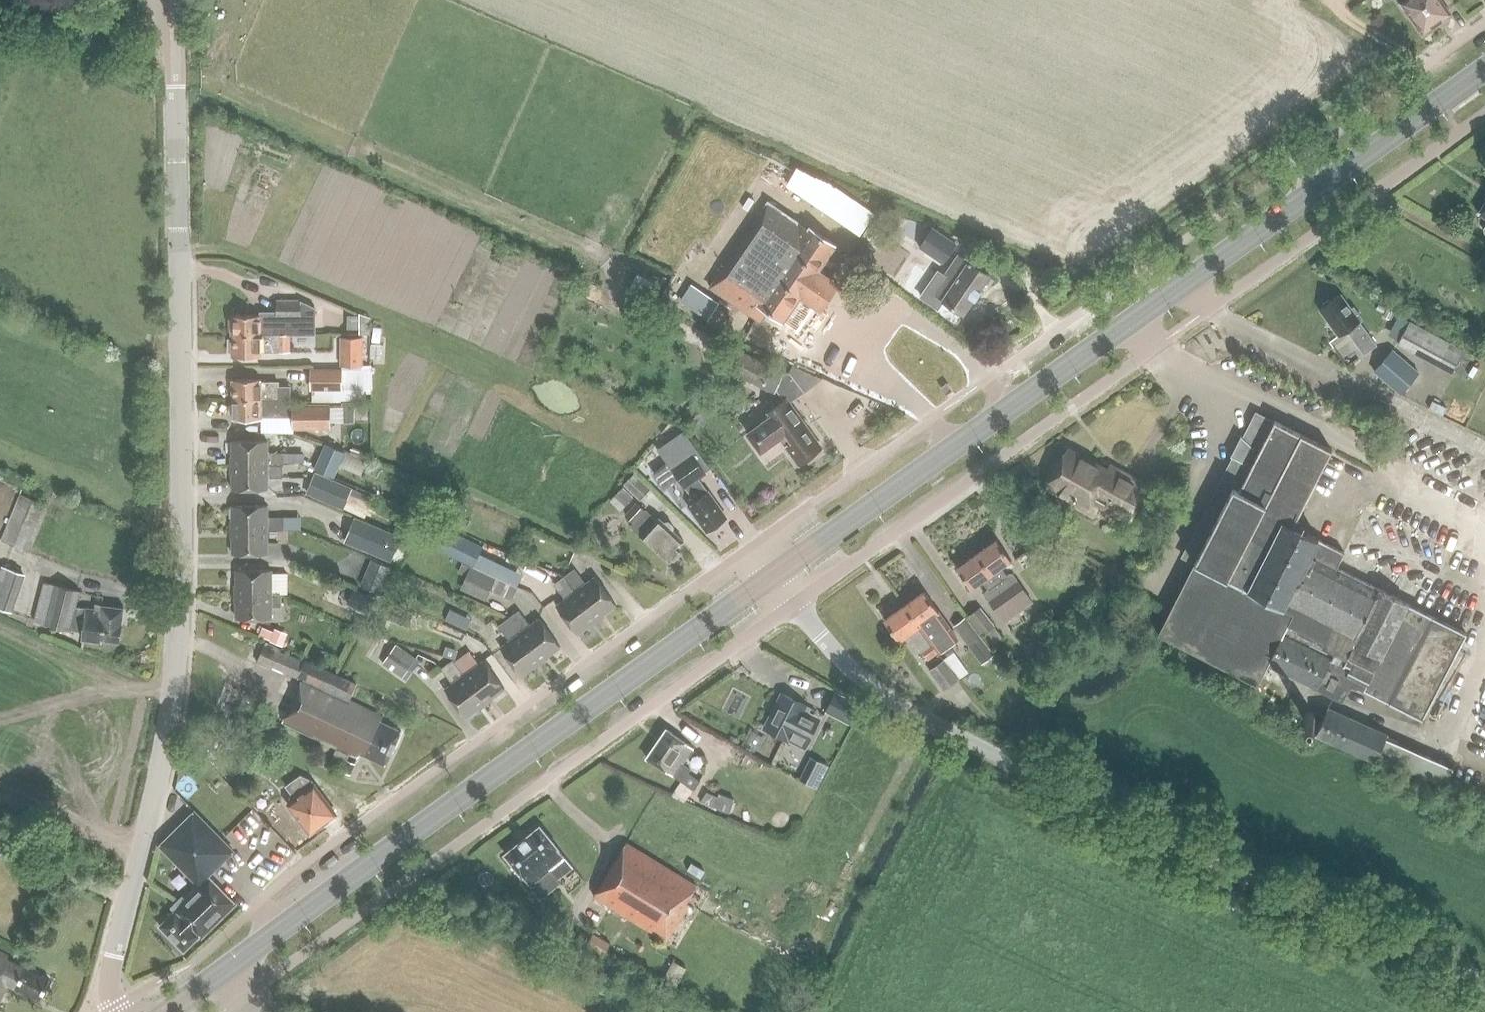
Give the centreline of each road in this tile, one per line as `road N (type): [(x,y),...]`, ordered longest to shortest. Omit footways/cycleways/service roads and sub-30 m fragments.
road 1 (tertiary): [(114,1011),(114,958),(170,715),(177,614),(176,0)]
road 2 (primary): [(773,577),(1484,73)]
road 3 (unclassified): [(1484,984),(930,726),(859,678),(819,638)]
road 4 (primary): [(170,1011),(773,577)]

